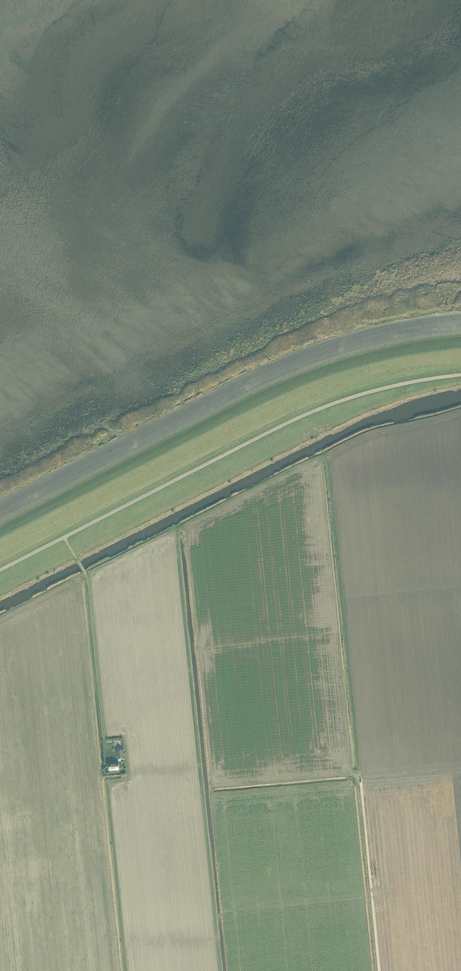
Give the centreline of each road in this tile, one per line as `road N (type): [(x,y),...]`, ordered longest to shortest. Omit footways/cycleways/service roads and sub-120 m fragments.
road 1 (unclassified): [(0,570),(304,415),(378,390),(460,375)]
road 2 (track): [(379,970),(360,778)]
road 3 (track): [(85,574),(104,743)]

